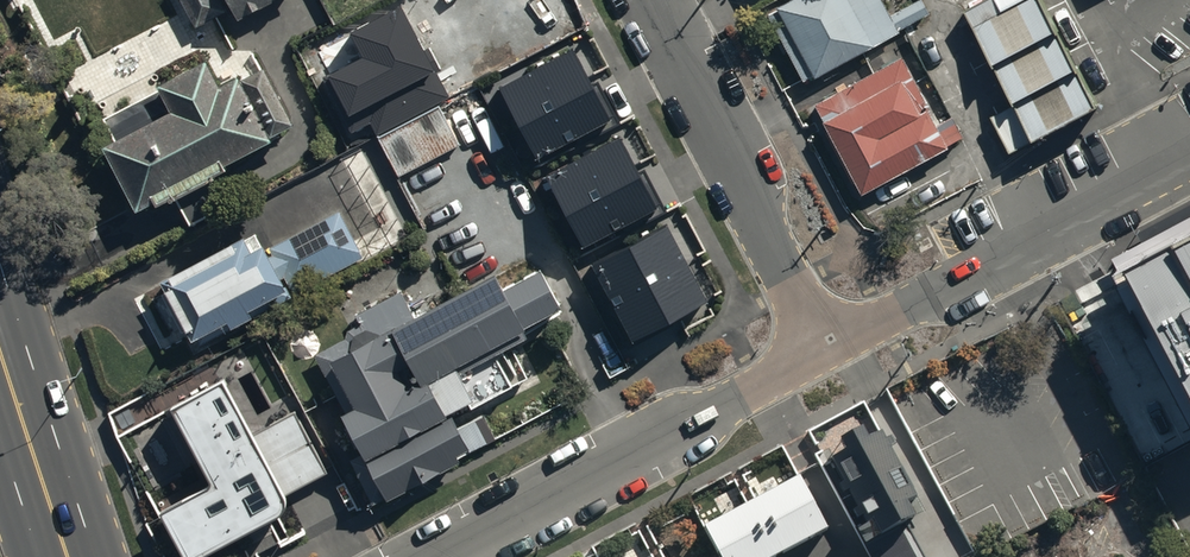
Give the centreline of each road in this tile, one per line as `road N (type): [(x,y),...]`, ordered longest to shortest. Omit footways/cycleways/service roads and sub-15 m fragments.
road 1 (residential): [(829,350),(443,556)]
road 2 (residential): [(1189,158),(829,350)]
road 3 (residential): [(648,0),(829,350)]
road 4 (tertiary): [(0,344),(69,556)]

